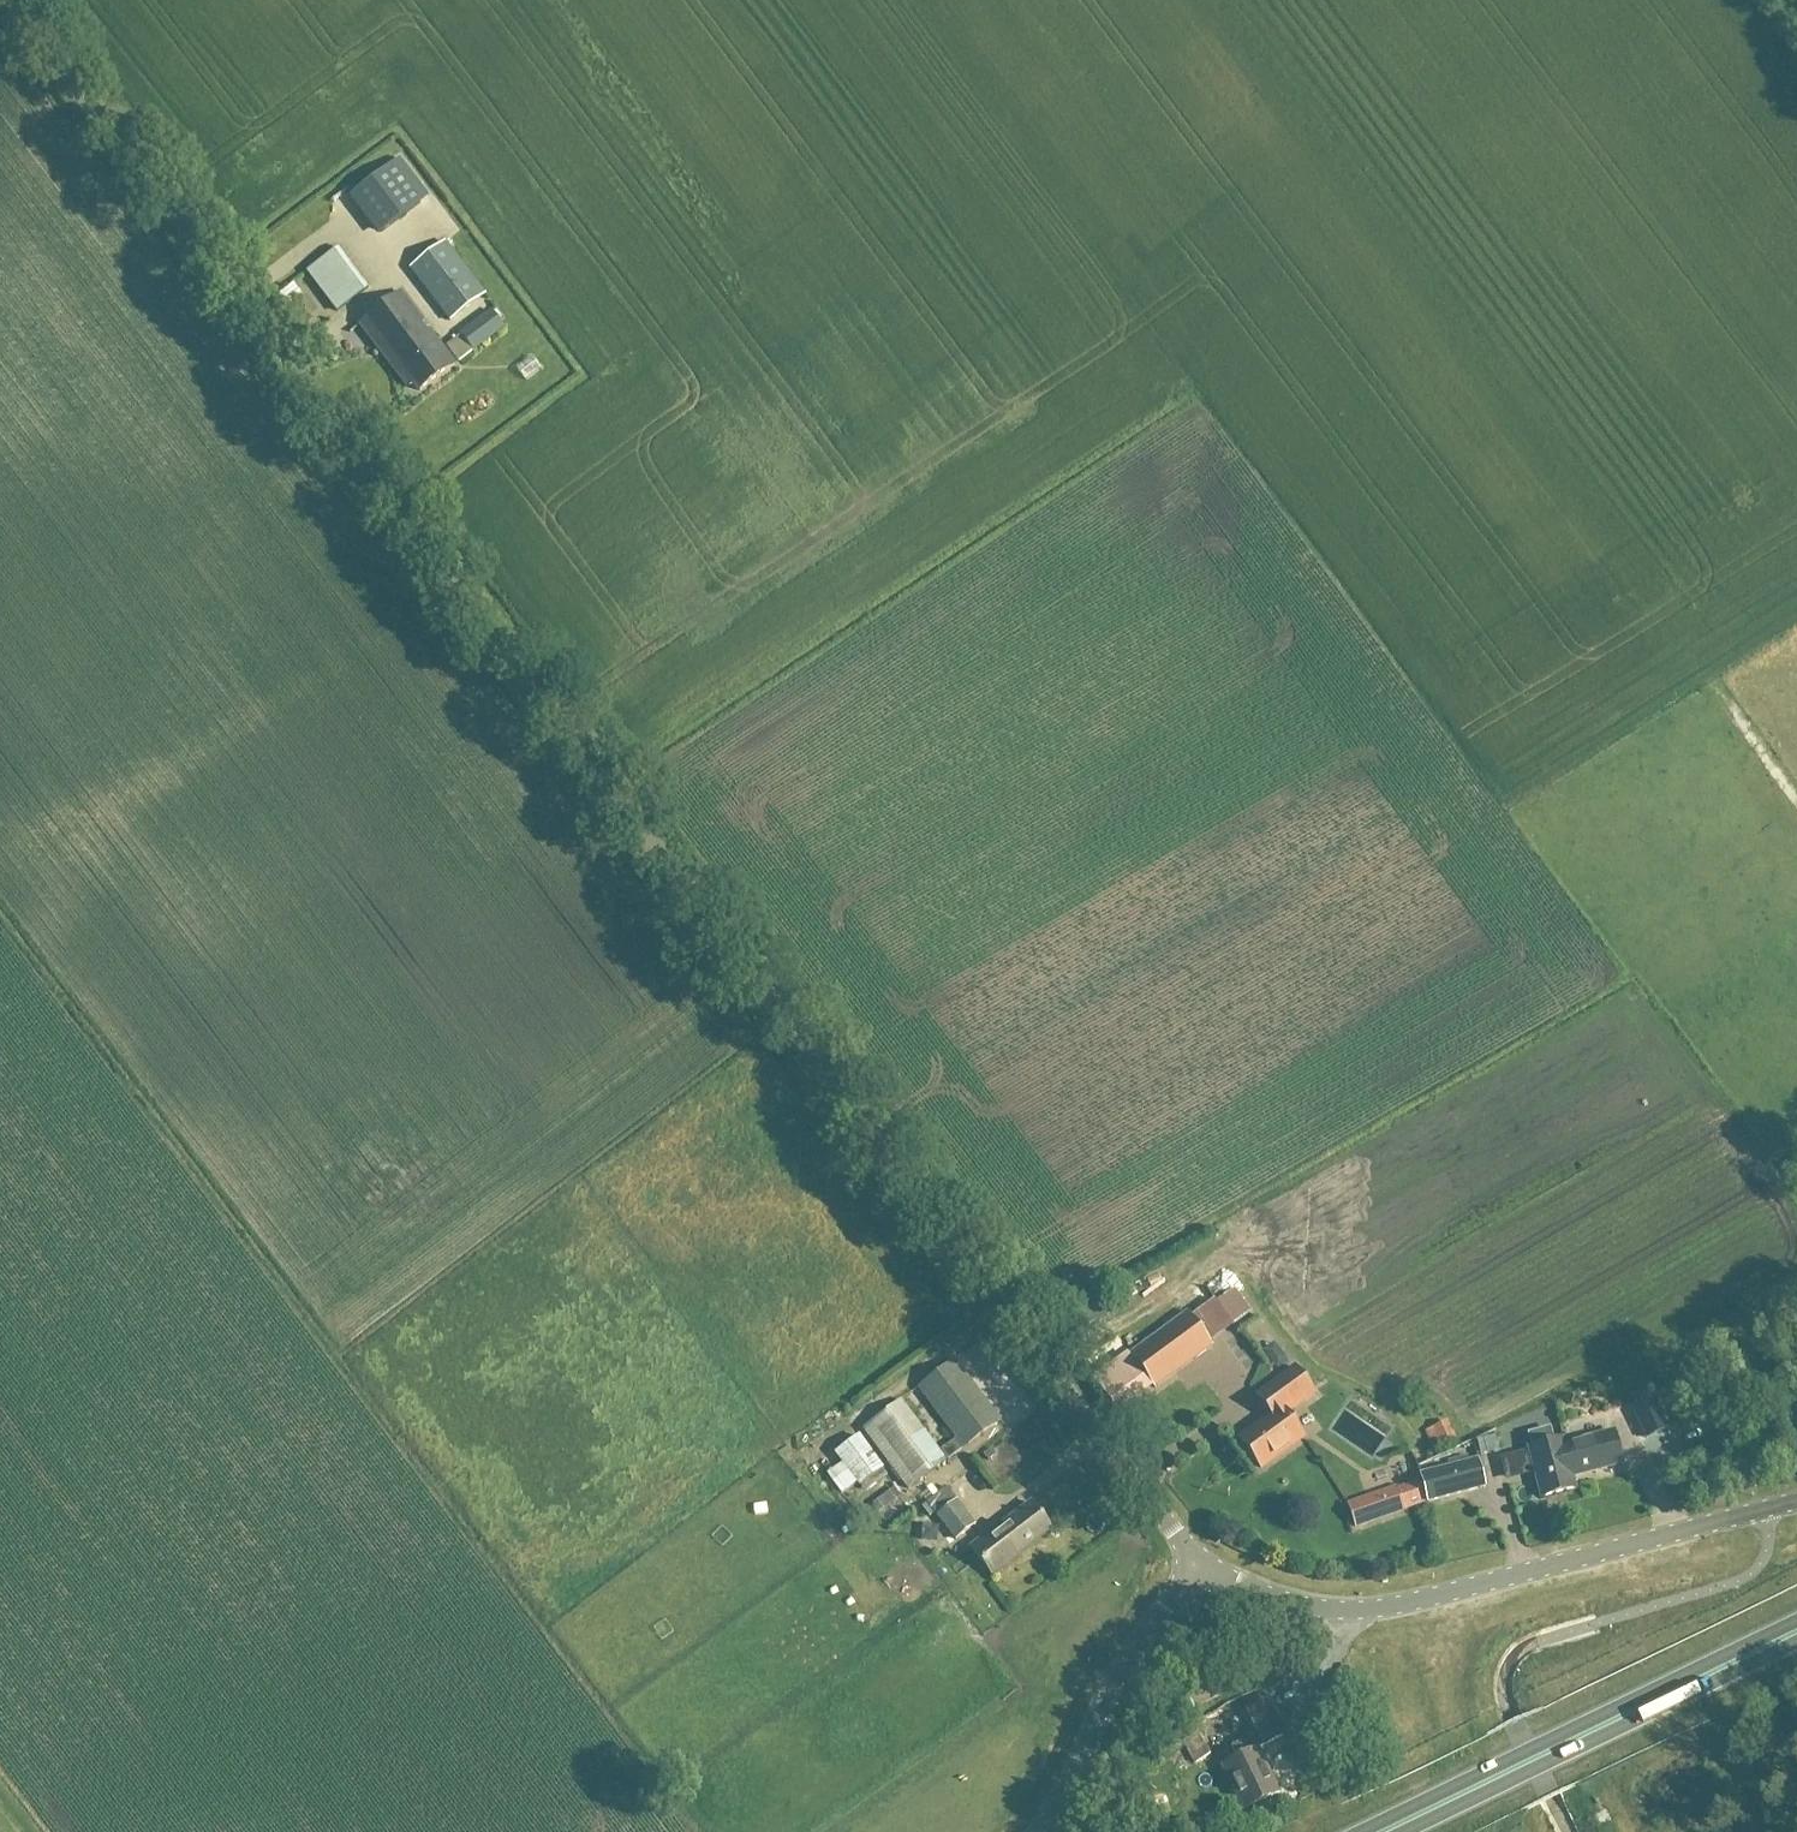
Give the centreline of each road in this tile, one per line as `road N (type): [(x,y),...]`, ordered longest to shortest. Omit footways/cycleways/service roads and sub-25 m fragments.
road 1 (unclassified): [(1199,1566),(10,0)]
road 2 (unclassified): [(1199,1566),(1300,1603),(1375,1609),(1796,1501)]
road 3 (trunk): [(1381,1831),(1796,1630)]
road 4 (unclassified): [(1045,1831),(1127,1664),(1199,1566)]

